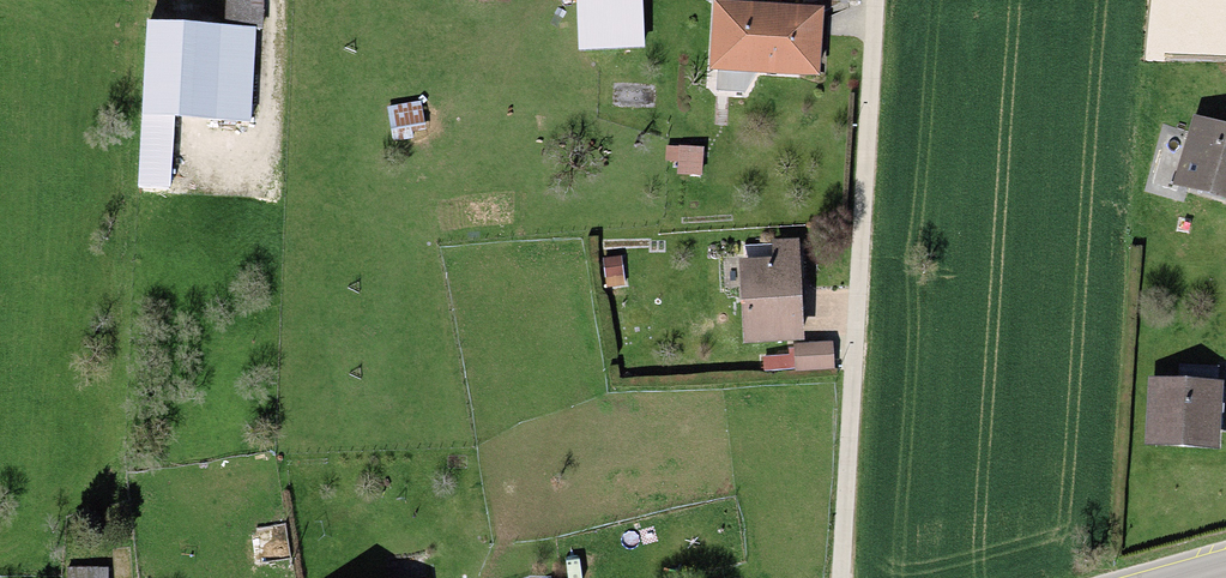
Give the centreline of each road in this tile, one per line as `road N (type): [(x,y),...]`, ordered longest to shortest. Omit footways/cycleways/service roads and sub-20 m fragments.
road 1 (residential): [(850,577),(875,0)]

